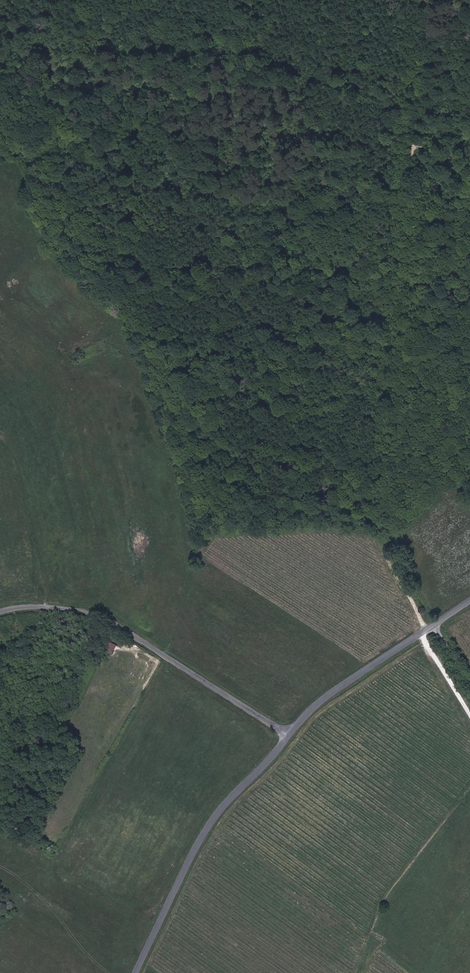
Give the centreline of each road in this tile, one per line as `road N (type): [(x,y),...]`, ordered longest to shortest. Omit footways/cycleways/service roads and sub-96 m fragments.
road 1 (track): [(0,112),(39,124),(54,161),(65,234),(120,293),(172,379),(216,543),(365,533),(389,556),(426,630)]
road 2 (unclassified): [(289,736),(106,620),(44,607),(0,612)]
road 3 (tertiary): [(289,736),(208,825),(135,972)]
road 4 (tertiary): [(469,600),(337,689),(289,736)]

